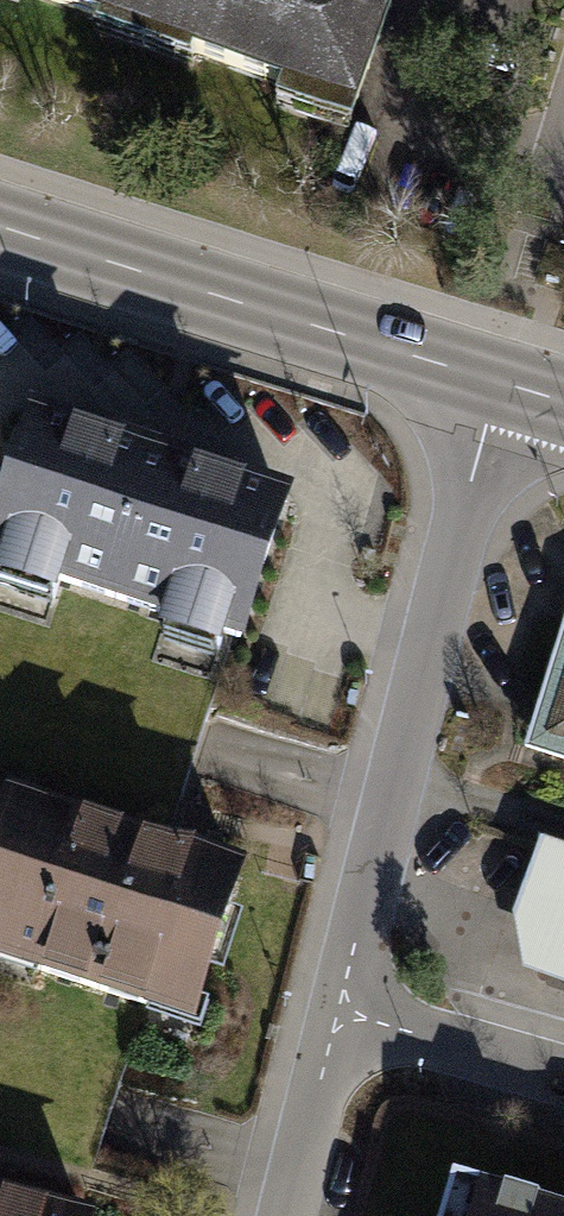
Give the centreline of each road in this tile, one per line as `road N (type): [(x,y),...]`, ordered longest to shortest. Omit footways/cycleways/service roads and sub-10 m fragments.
road 1 (residential): [(499,383),(339,1013)]
road 2 (primary): [(0,226),(499,383)]
road 3 (residential): [(339,1013),(563,1077)]
road 4 (residential): [(339,1013),(288,1215)]

